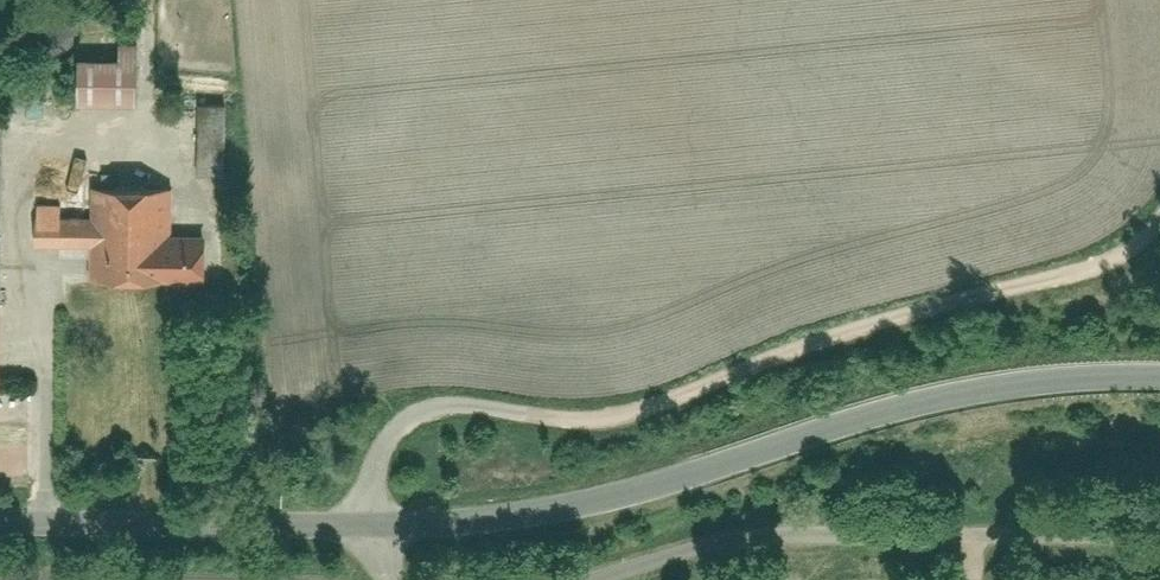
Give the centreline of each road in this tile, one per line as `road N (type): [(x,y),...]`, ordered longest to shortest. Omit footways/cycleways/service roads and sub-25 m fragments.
road 1 (residential): [(1159,372),(1014,379),(932,396),(599,502),(470,518),(0,523)]
road 2 (track): [(367,521),(380,456),(391,433),(419,409),(472,405),(580,420),(641,413),(888,318),(1100,265),(1139,245),(1159,219)]

